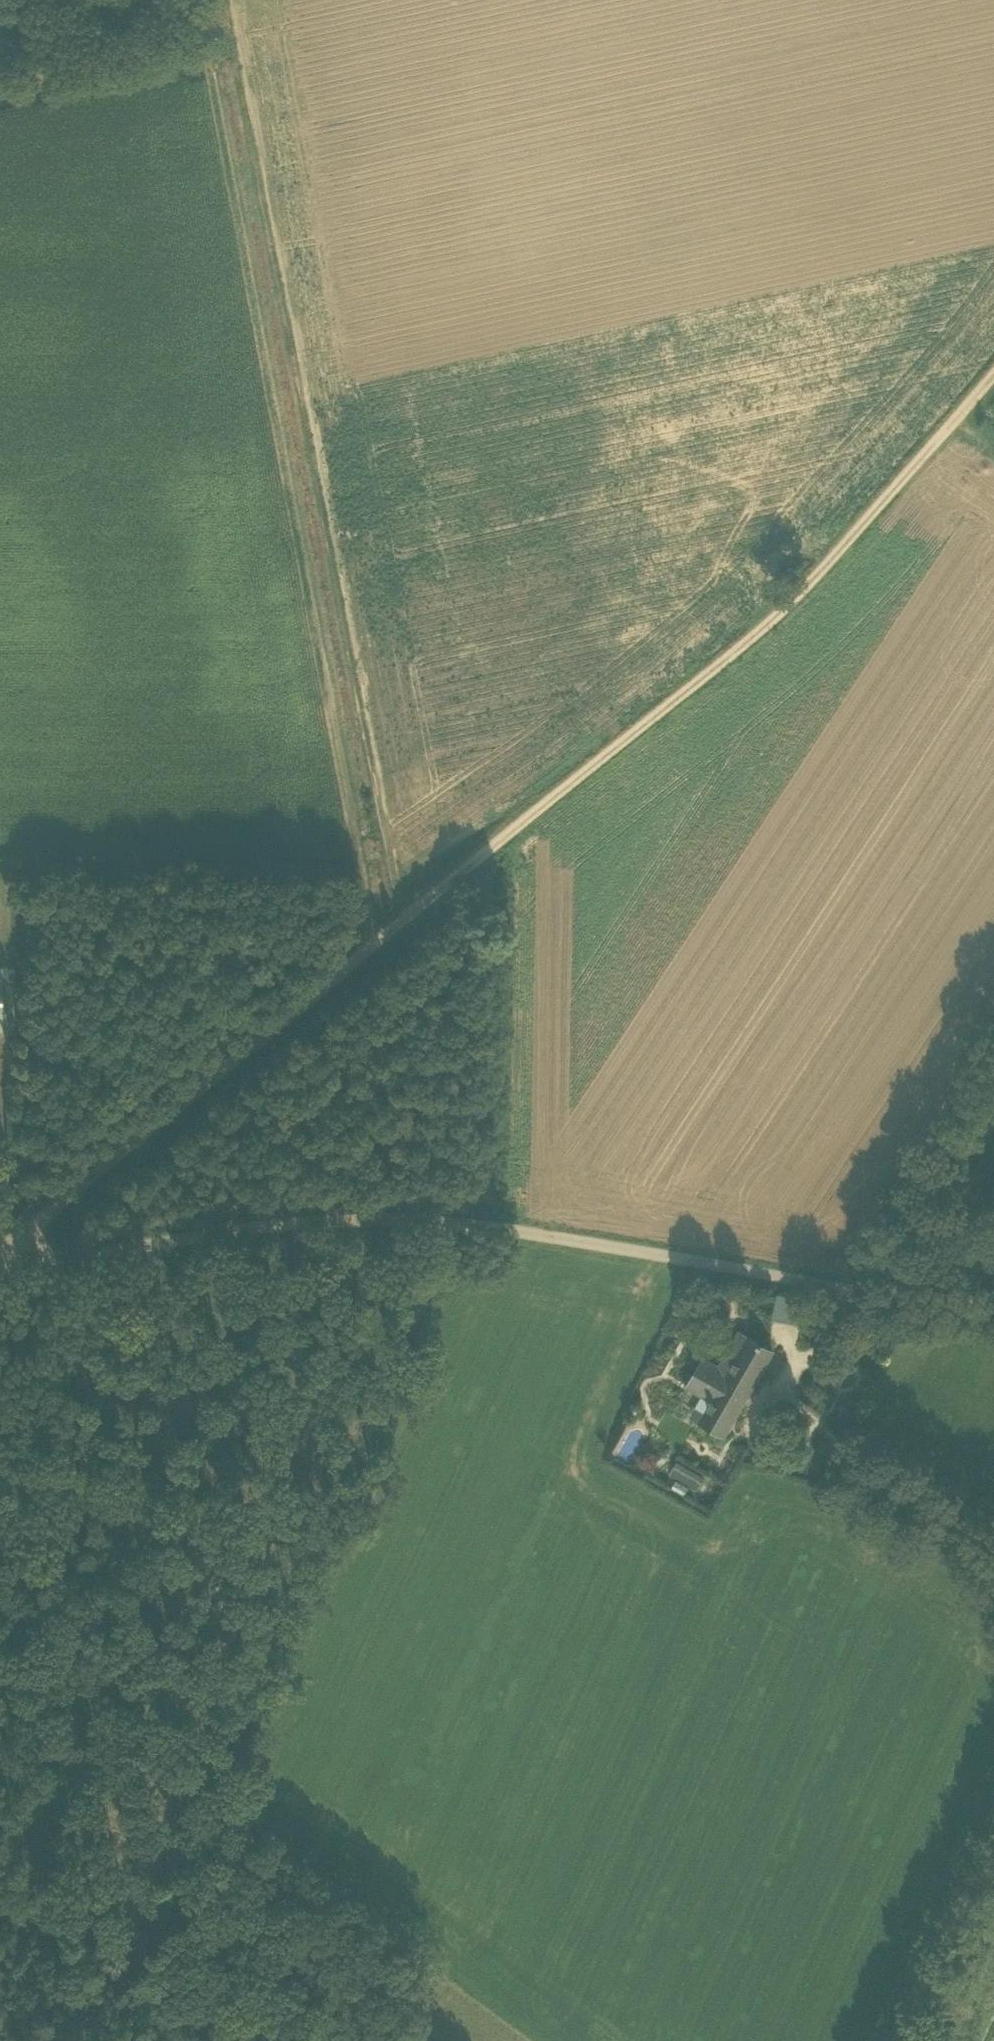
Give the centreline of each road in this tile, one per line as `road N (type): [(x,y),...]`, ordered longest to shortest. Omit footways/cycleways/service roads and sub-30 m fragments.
road 1 (track): [(24,1260),(34,1220),(744,644),(993,376)]
road 2 (track): [(24,1260),(332,1217),(518,1231),(701,1263)]
road 3 (unclassified): [(701,1263),(796,1281),(993,1296)]
road 4 (unclassified): [(893,2040),(993,1810)]

